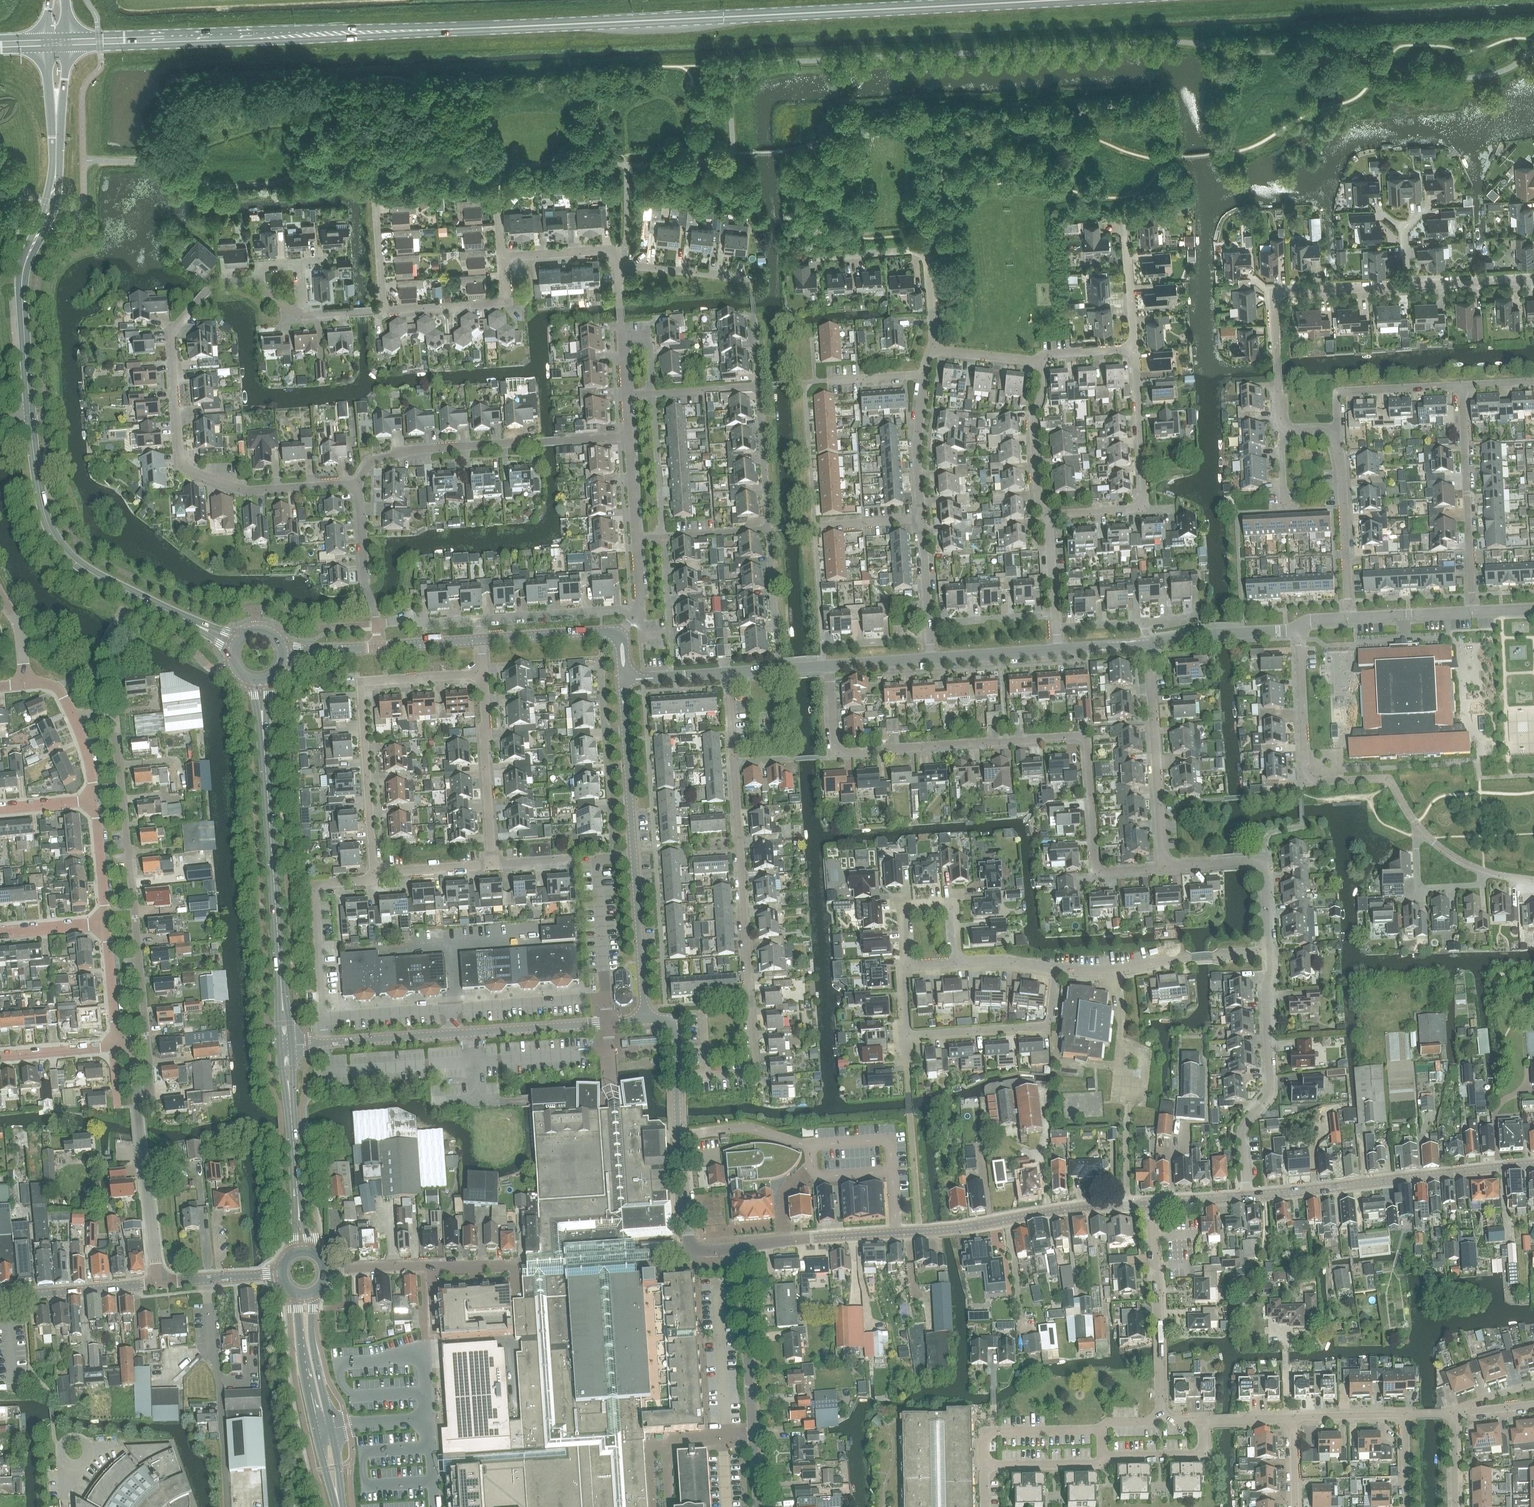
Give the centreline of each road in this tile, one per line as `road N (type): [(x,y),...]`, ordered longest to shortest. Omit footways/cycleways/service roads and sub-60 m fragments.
road 1 (secondary): [(58,42),(1052,0)]
road 2 (residential): [(358,484),(245,490),(182,464),(173,335),(210,288),(224,282),(255,281),(299,314),(384,310)]
road 3 (residential): [(1166,863),(1107,872),(1096,866),(1087,743),(1076,735),(837,751),(829,667)]
road 4 (unclassified): [(740,1247),(1151,1202)]
road 5 (residential): [(1283,426),(1278,296),(1533,280)]
road 6 (tertiary): [(32,418),(22,283),(52,203),(58,42)]
road 7 (tertiary): [(285,1045),(258,679)]
road 8 (residential): [(645,1019),(623,679)]
road 9 (tertiary): [(236,643),(63,549),(44,509),(32,418)]
road 10 (unclassified): [(326,1042),(645,1019)]
road 11 (residential): [(376,870),(362,682),(483,673)]
road 12 (residential): [(677,1078),(746,1073),(755,1062),(739,843)]
road 13 (residential): [(1297,628),(1308,781),(1388,779),(1422,832)]
road 14 (unclassified): [(1247,1196),(1533,1164)]
road 15 (residential): [(358,484),(373,461),(406,451),(629,436)]
road 16 (residential): [(1055,968),(1045,1026),(915,1034),(908,1027),(910,966)]
road 17 (residential): [(757,1506),(740,1247)]
road 18 (residential): [(1247,1196),(1242,1132),(1271,1087),(1271,951)]
road 19 (residential): [(158,1283),(134,1054),(116,1044)]
road 20 (residential): [(1203,1420),(1200,1454),(986,1466)]
road 21 (residential): [(1051,517),(1142,504),(1134,348)]
road 22 (residential): [(1473,612),(1462,385)]
road 23 (unclassified): [(740,1247),(691,1250),(677,1078)]
road 24 (residential): [(1166,863),(1147,644)]
road 25 (residential): [(1162,1420),(1151,1202)]
road 26 (residential): [(1055,968),(1119,970),(1271,951)]
road 27 (residential): [(326,1042),(316,896),(326,883),(364,880),(376,870)]
road 28 (tertiary): [(339,1506),(304,1294)]
road 29 (tertiary): [(301,1252),(285,1045)]
road 30 (residential): [(986,1466),(987,1436),(997,1431),(1162,1420)]
road 31 (residential): [(931,348),(927,263),(918,251),(822,257)]
road 32 (residential): [(492,864),(483,673)]
road 33 (residential): [(1349,618),(1342,466),(1332,435)]
road 34 (residential): [(1271,951),(1261,862),(1166,863)]
road 35 (residential): [(1332,435),(1337,400),(1347,390),(1462,385)]
road 36 (residential): [(384,310),(498,302),(505,294),(501,258)]
road 37 (residential): [(0,1297),(158,1283)]
road 38 (residential): [(1051,517),(1038,501),(1039,365)]
road 39 (residential): [(479,618),(634,614)]
road 40 (residential): [(1147,644),(1297,628)]
road 41 (residential): [(957,962),(951,910),(913,909),(905,918),(910,966)]
road 42 (residential): [(90,800),(91,770),(75,721),(53,687),(27,684)]
road 43 (residential): [(663,537),(653,393)]
road 44 (residential): [(769,528),(759,385)]
road 45 (residential): [(921,518),(923,375)]
road 46 (residential): [(376,623),(358,484)]
road 47 (residential): [(618,637),(605,631),(481,640)]
road 48 (residential): [(640,614),(643,632),(670,629),(663,537)]
road 49 (residential): [(750,278),(618,265)]
road 50 (residential): [(1483,871),(1477,886),(1420,888),(1422,832)]
road 51 (residential): [(931,659),(1058,650)]
road 52 (residential): [(99,923),(105,904),(90,800)]
road 53 (residential): [(158,1283),(282,1274)]
road 54 (residential): [(1349,618),(1473,612)]
road 55 (residential): [(618,265),(603,250),(501,258)]
road 56 (residential): [(116,1044),(99,923)]

